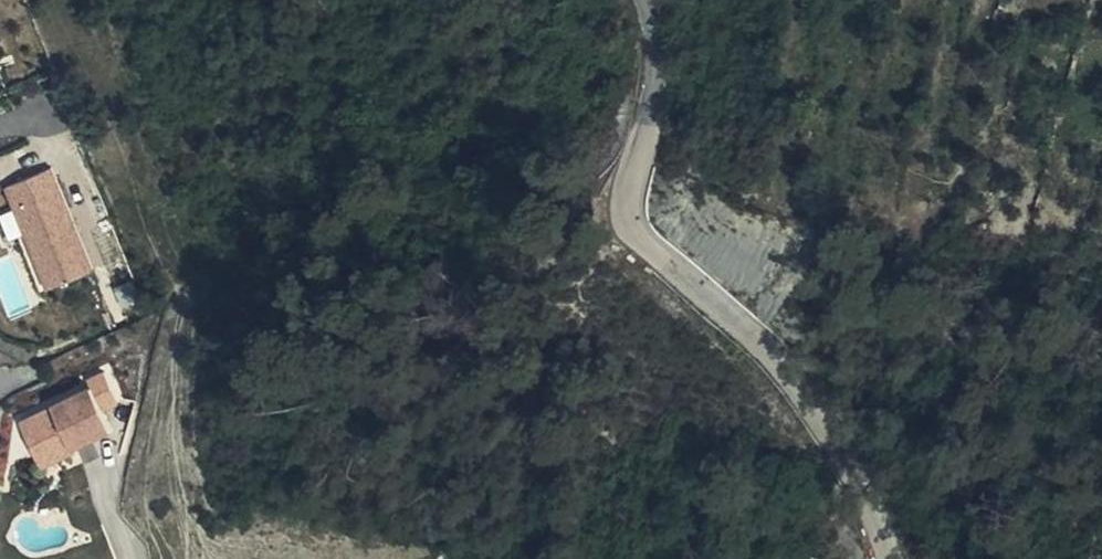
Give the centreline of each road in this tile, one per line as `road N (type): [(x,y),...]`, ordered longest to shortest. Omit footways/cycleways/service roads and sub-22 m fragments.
road 1 (unclassified): [(655,0),(657,64),(631,215),(641,237),(811,400),(875,498),(897,558)]

